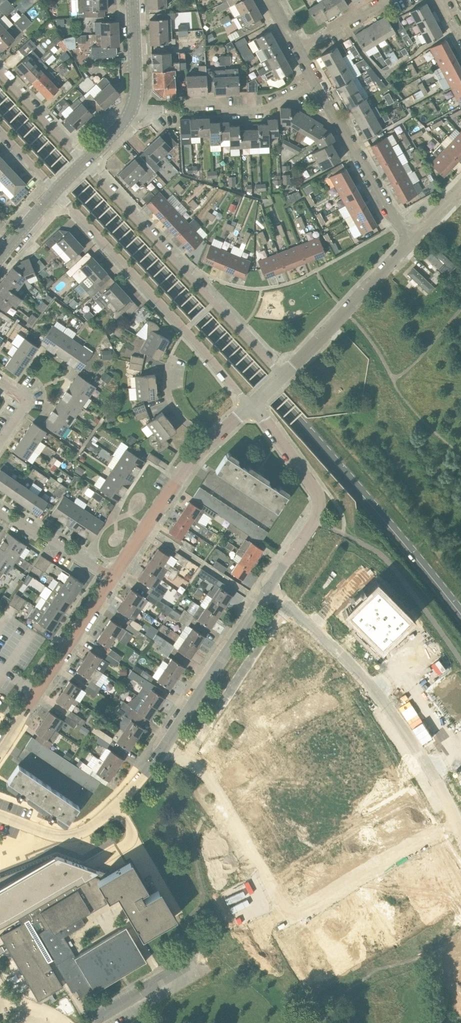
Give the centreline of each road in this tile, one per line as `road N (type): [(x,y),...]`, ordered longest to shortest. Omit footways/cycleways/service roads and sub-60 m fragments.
road 1 (primary): [(460,616),(342,470),(0,101)]
road 2 (residential): [(457,823),(384,699),(269,589)]
road 3 (residential): [(357,881),(291,919),(208,776),(166,745)]
road 4 (residential): [(283,375),(84,163)]
road 5 (residential): [(56,191),(252,404)]
road 6 (residential): [(269,589),(320,501),(252,404)]
road 7 (residential): [(0,752),(114,577)]
road 8 (residential): [(0,815),(55,835),(82,831),(116,807),(166,745)]
road 9 (residential): [(131,110),(218,102),(228,110),(268,108),(316,81)]
road 10 (unclassified): [(283,375),(415,238)]
road 11 (residential): [(166,745),(269,589)]
road 12 (residential): [(415,238),(388,209),(316,81)]
road 13 (track): [(460,452),(407,403),(346,311)]
road 14 (residential): [(114,577),(211,441)]
road 15 (residential): [(114,577),(0,513)]
road 16 (residential): [(84,163),(0,72)]

